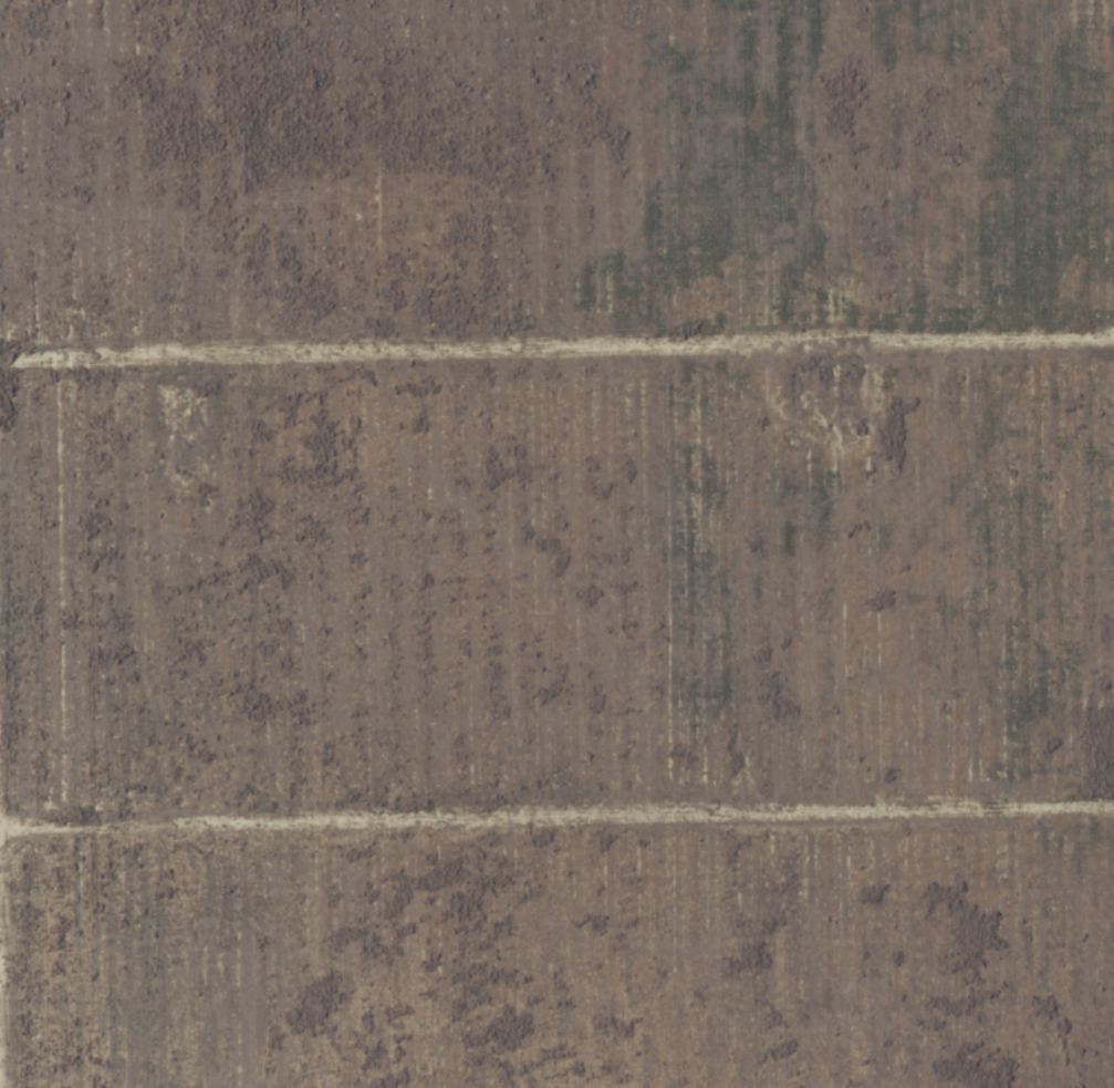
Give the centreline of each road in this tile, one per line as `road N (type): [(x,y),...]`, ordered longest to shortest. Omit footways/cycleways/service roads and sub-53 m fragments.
road 1 (track): [(0,474),(42,542),(55,1087)]

